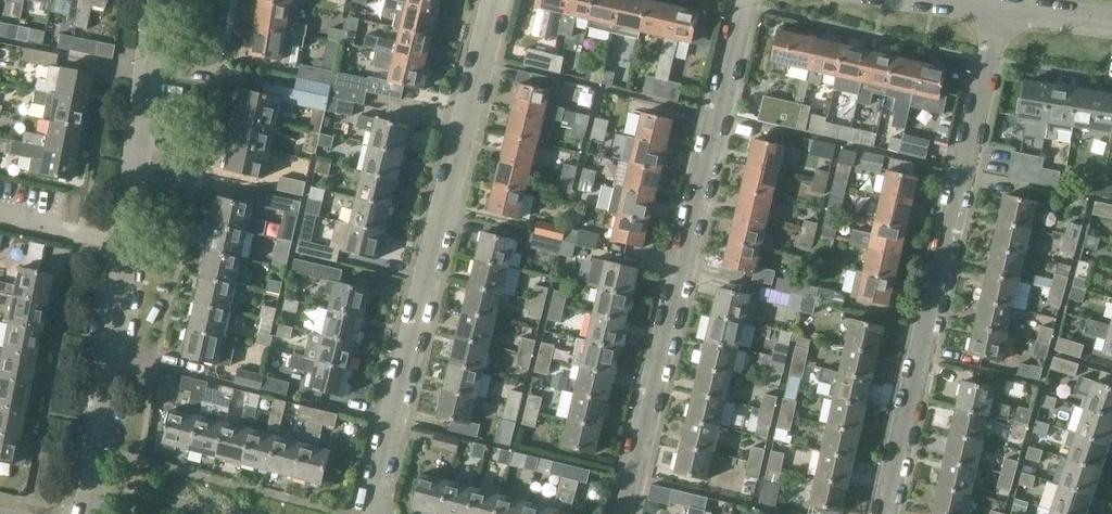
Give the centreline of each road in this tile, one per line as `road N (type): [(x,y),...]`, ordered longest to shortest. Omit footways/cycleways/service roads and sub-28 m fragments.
road 1 (residential): [(378,513),(392,422),(500,0)]
road 2 (residential): [(747,0),(625,513)]
road 3 (residential): [(886,513),(1005,9)]
road 4 (residential): [(126,240),(82,513)]
road 5 (residential): [(157,0),(126,240)]
road 6 (residential): [(126,240),(0,214)]

